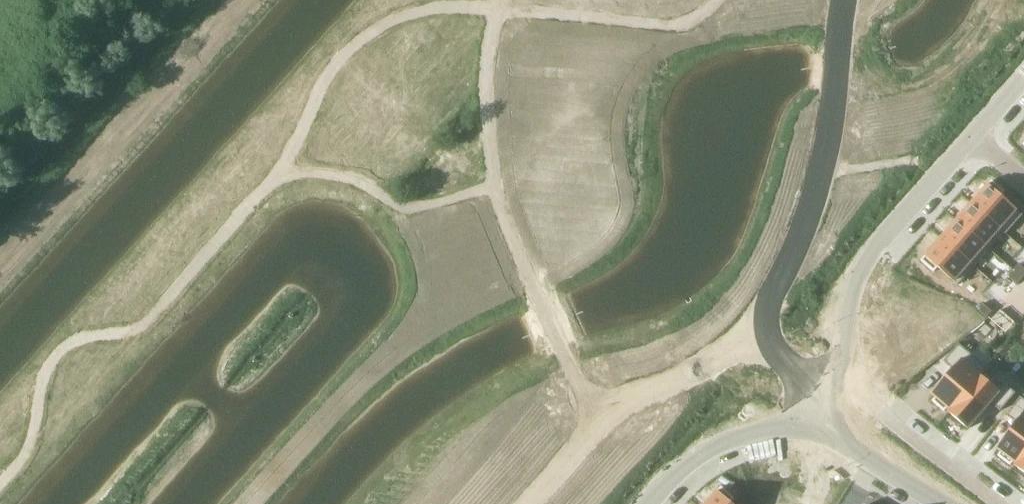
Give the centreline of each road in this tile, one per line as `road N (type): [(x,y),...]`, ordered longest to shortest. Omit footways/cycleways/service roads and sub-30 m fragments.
road 1 (residential): [(975,132),(866,255),(830,383)]
road 2 (residential): [(1000,503),(830,383)]
road 3 (residential): [(805,420),(734,439),(650,503)]
road 4 (residential): [(805,420),(940,503)]

